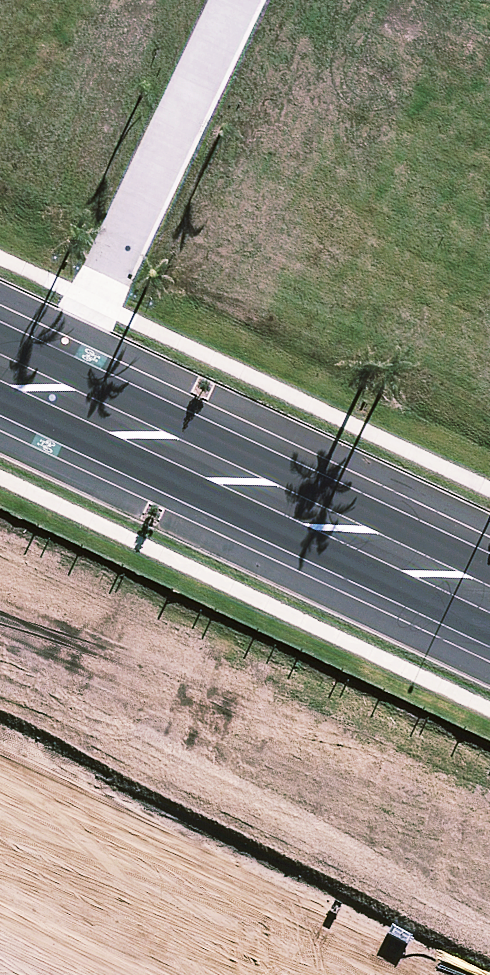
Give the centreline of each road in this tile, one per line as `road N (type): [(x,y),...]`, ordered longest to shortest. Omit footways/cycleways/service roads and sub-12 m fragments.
road 1 (secondary): [(489,601),(48,393)]
road 2 (residential): [(48,393),(231,0)]
road 3 (residential): [(205,974),(0,876)]

